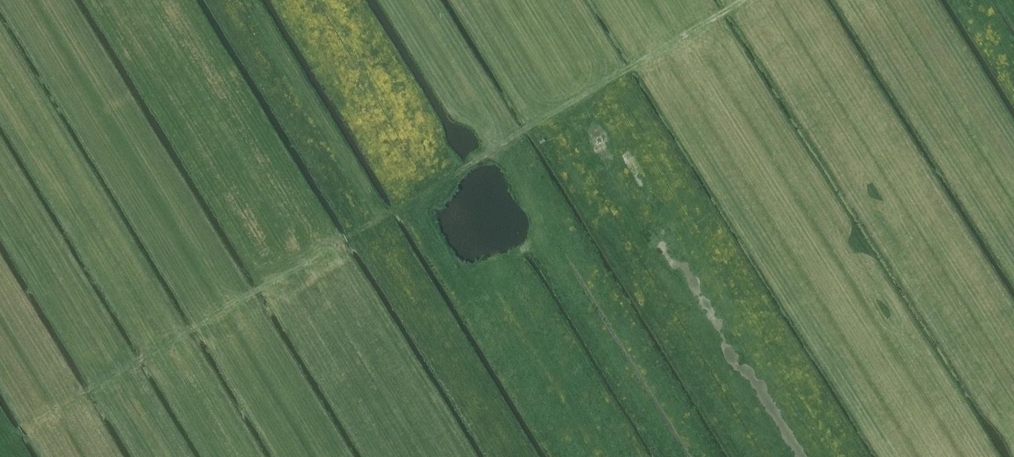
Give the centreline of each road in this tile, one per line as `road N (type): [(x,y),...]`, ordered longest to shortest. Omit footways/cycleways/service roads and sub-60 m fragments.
road 1 (track): [(0,445),(742,0)]
road 2 (track): [(384,217),(253,0)]

